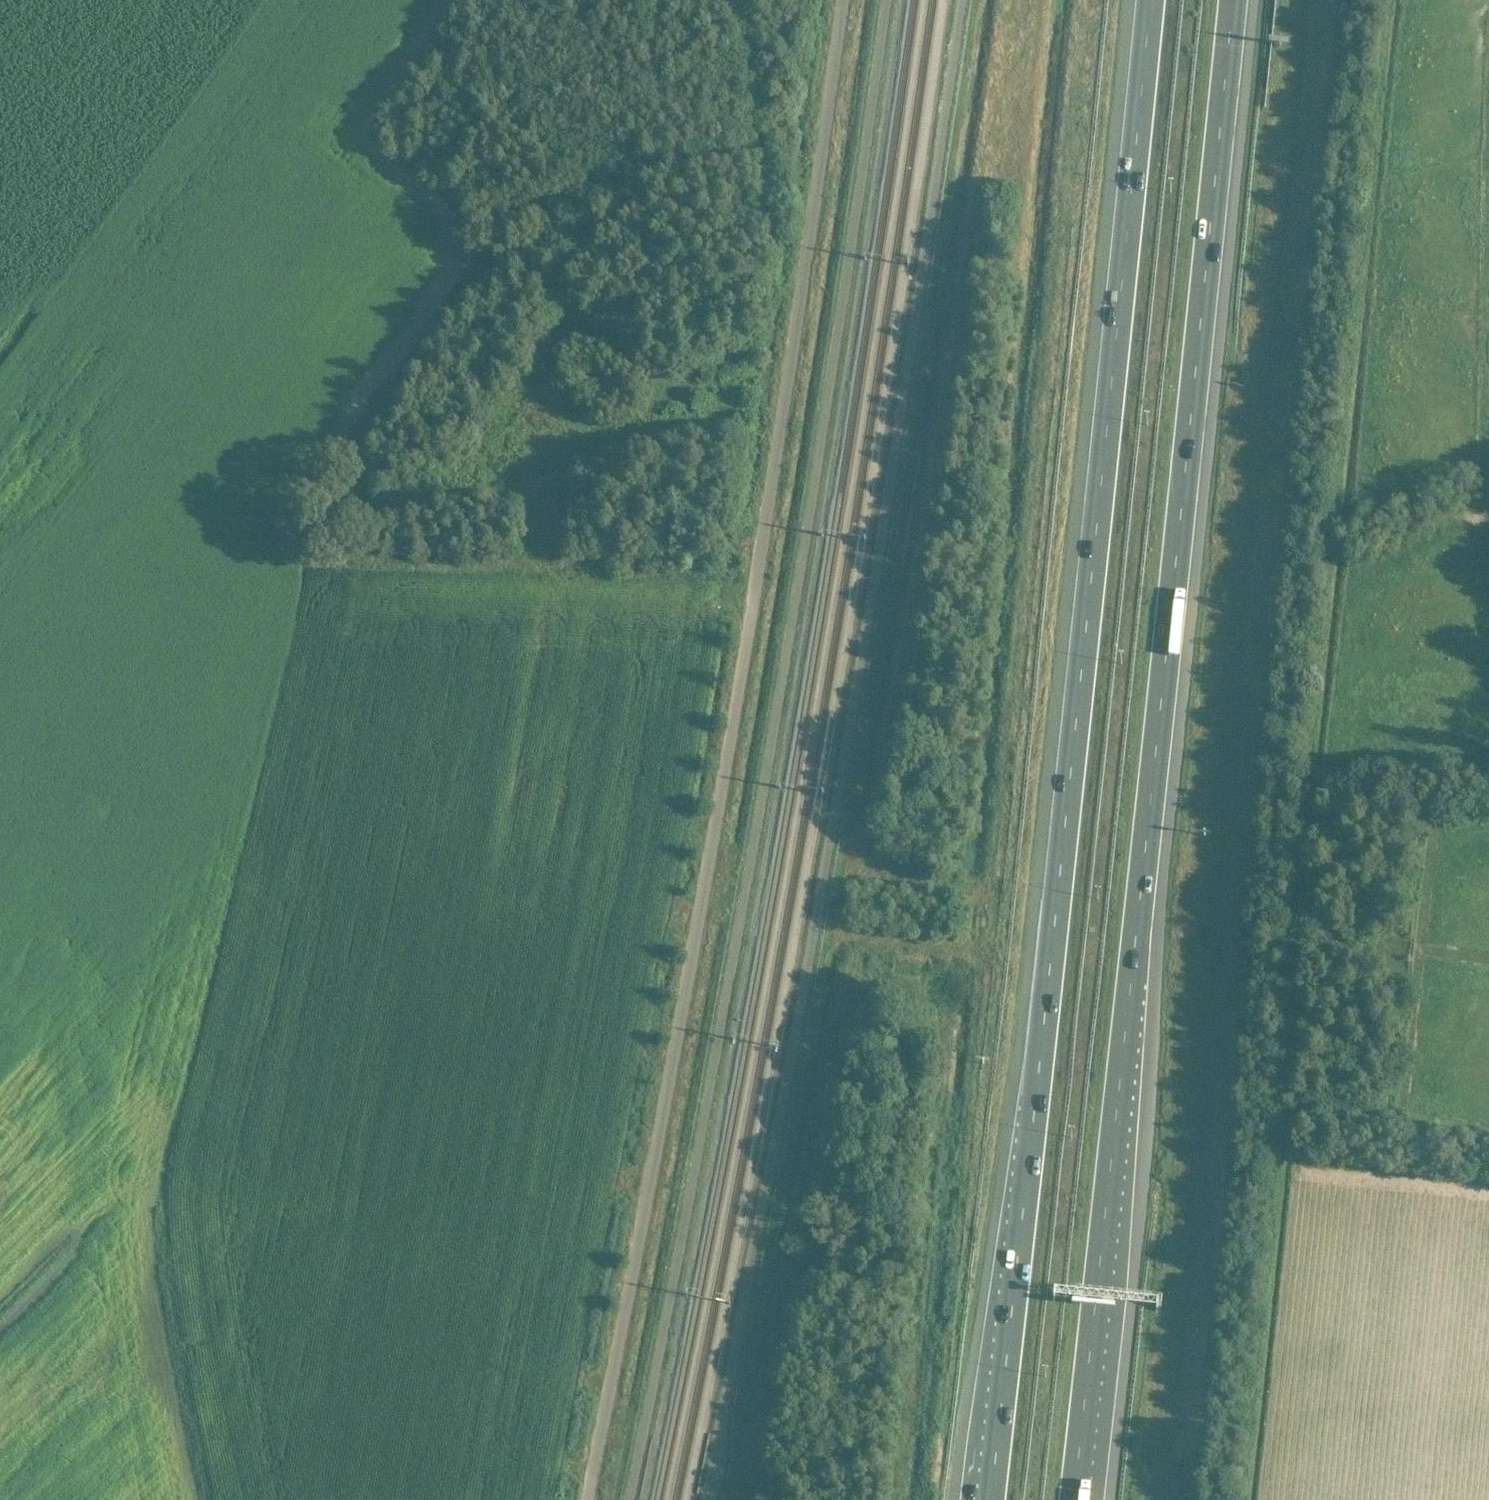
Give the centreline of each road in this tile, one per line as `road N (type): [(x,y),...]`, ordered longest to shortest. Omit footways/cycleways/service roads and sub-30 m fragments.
road 1 (unclassified): [(582,1499),(721,791),(843,0)]
road 2 (motorway): [(1073,1499),(1232,0)]
road 3 (motorway): [(1141,0),(1036,1108),(991,1499)]

